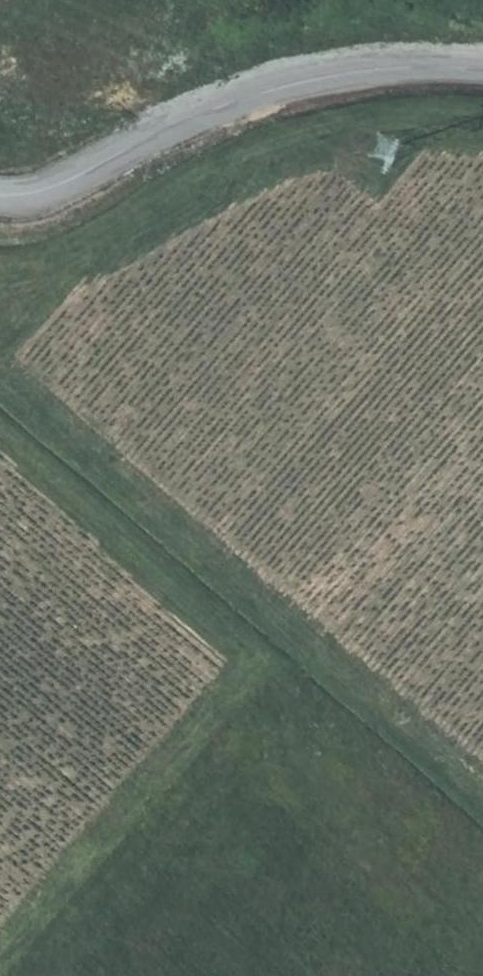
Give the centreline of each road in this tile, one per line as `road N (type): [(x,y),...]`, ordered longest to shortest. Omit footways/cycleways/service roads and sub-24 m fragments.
road 1 (tertiary): [(482,66),(370,64),(250,91),(47,186),(0,194)]

